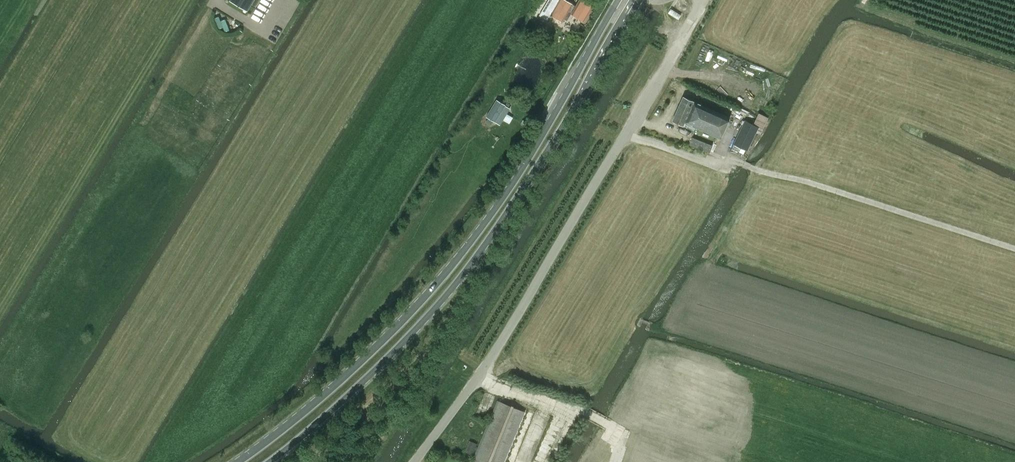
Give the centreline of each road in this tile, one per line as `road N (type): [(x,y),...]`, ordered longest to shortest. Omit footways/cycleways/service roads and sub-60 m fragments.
road 1 (primary): [(617,0),(523,161),(422,299),(318,400),(237,461)]
road 2 (primary): [(270,461),(451,290),(546,153),(636,0)]
road 3 (unclassified): [(414,461),(480,375),(703,0)]
road 4 (track): [(1014,252),(740,165),(639,115)]

